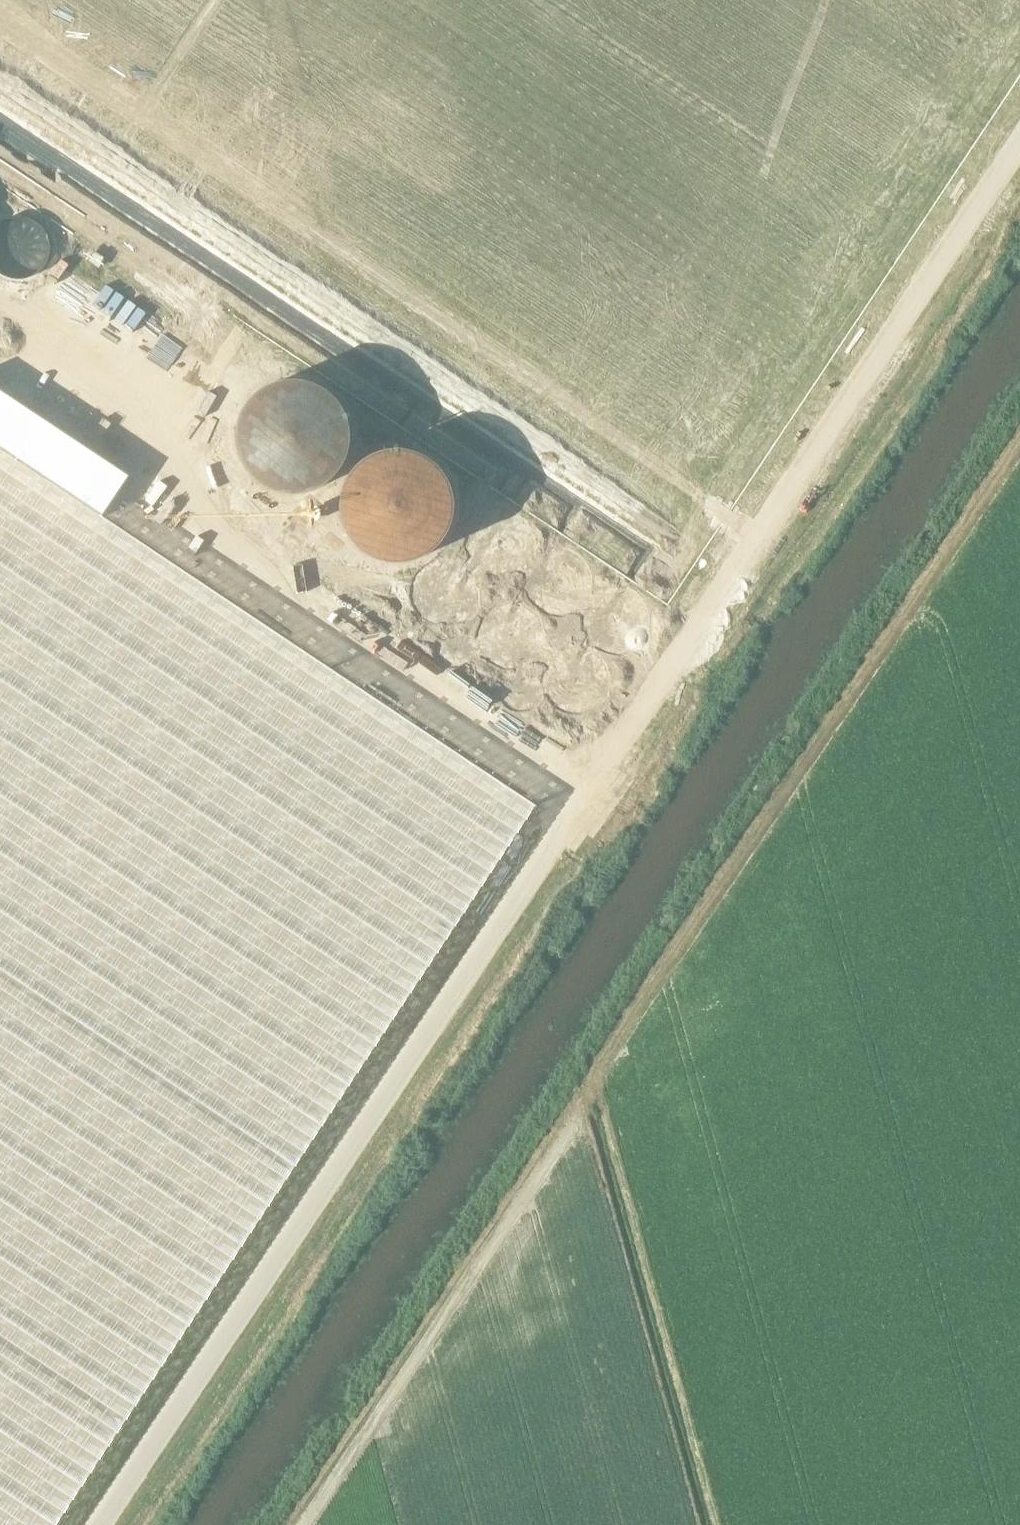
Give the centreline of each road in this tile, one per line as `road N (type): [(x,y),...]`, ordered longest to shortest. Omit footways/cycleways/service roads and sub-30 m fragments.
road 1 (unclassified): [(99,1524),(596,780)]

